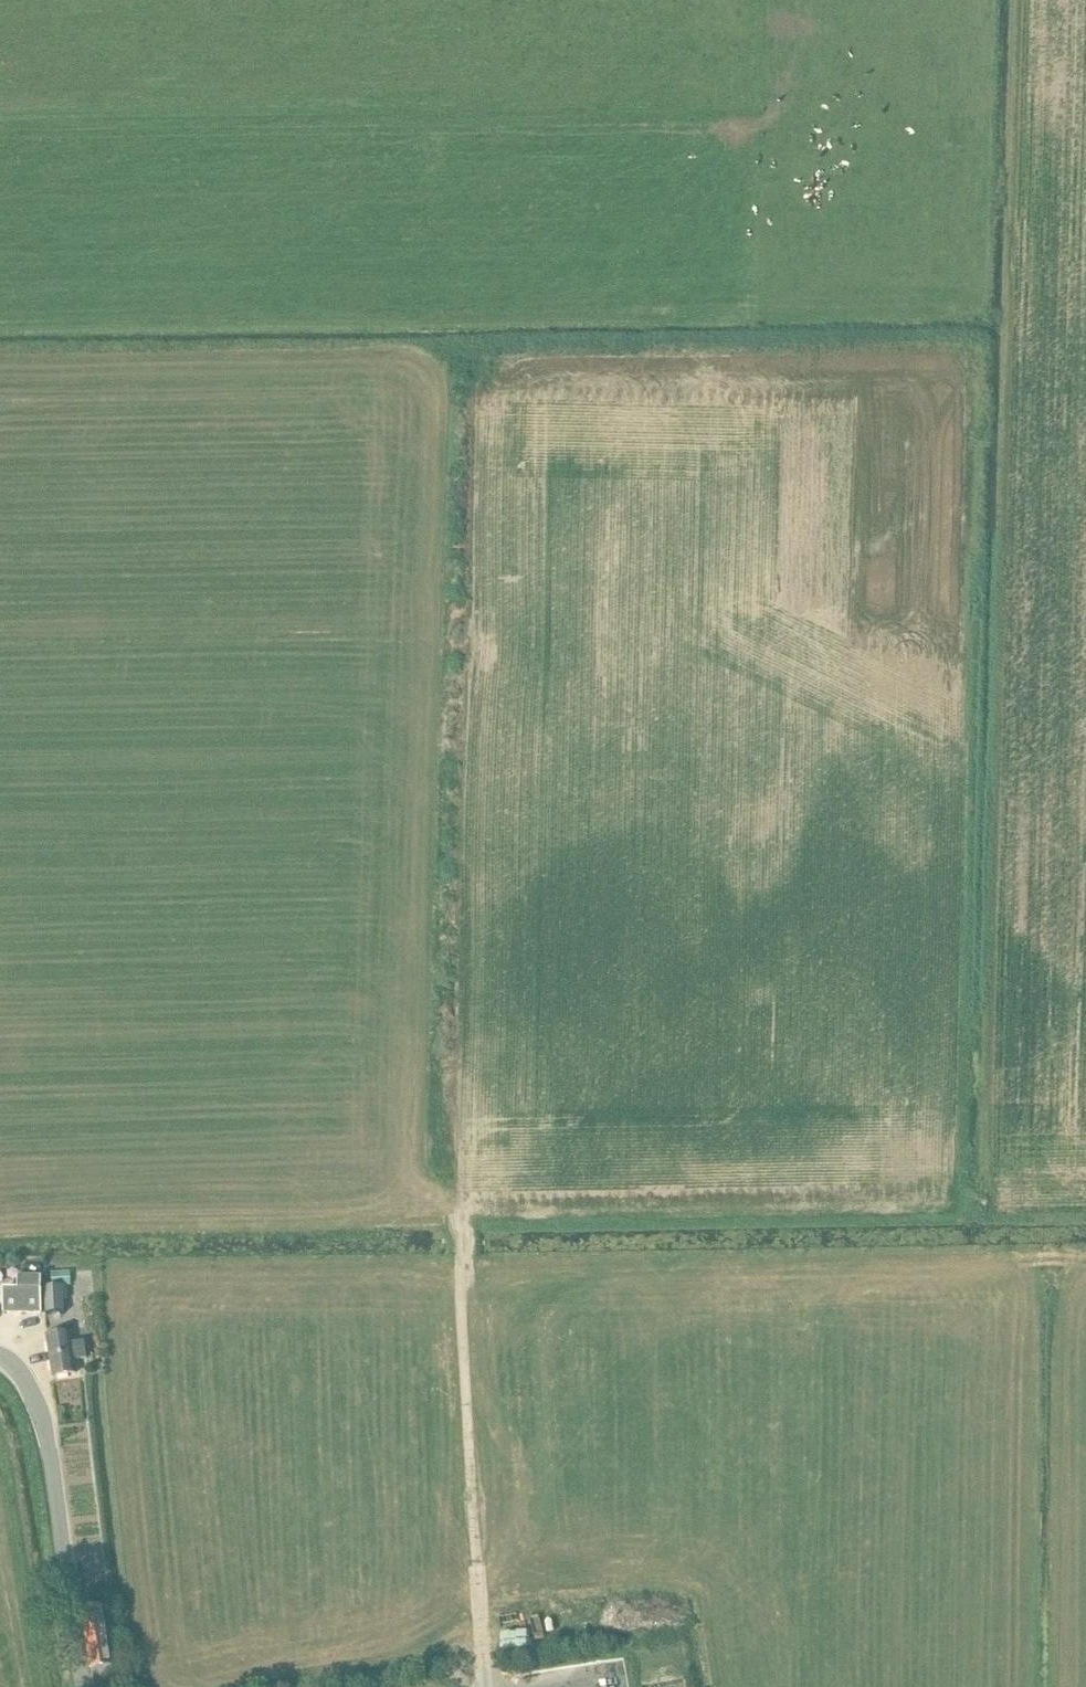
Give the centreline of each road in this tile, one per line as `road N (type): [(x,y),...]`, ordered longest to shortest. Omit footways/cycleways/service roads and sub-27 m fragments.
road 1 (unclassified): [(82,1686),(46,1423),(31,1384),(0,1354)]

